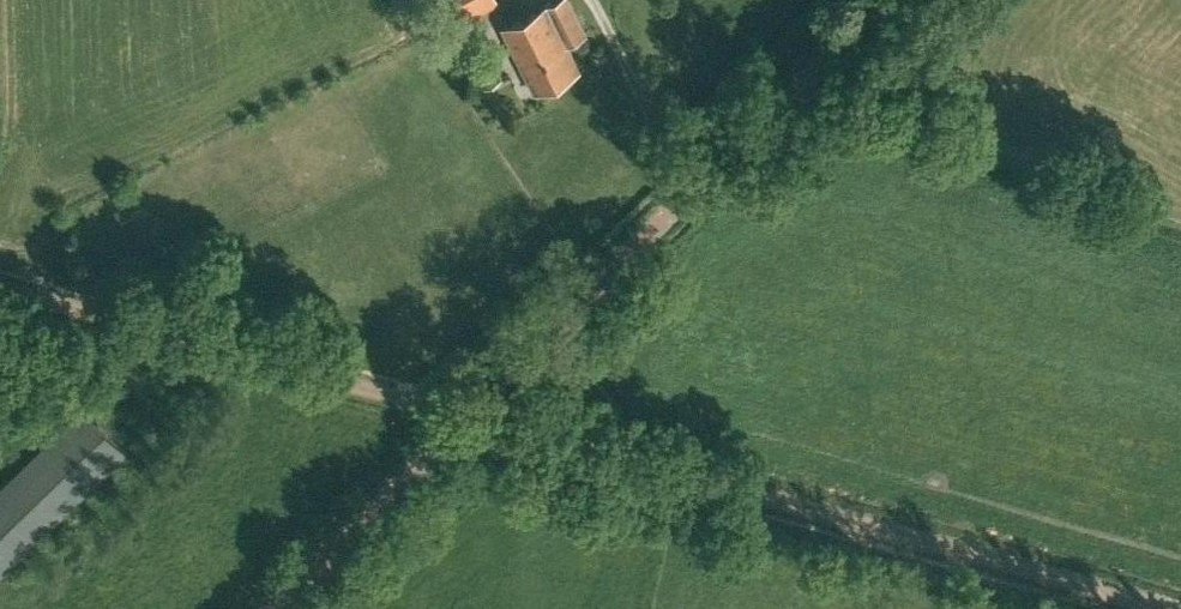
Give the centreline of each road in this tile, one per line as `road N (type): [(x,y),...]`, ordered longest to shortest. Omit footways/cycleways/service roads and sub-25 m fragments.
road 1 (unclassified): [(280,608),(883,0)]
road 2 (track): [(1180,608),(469,420)]
road 3 (track): [(469,420),(0,289)]

